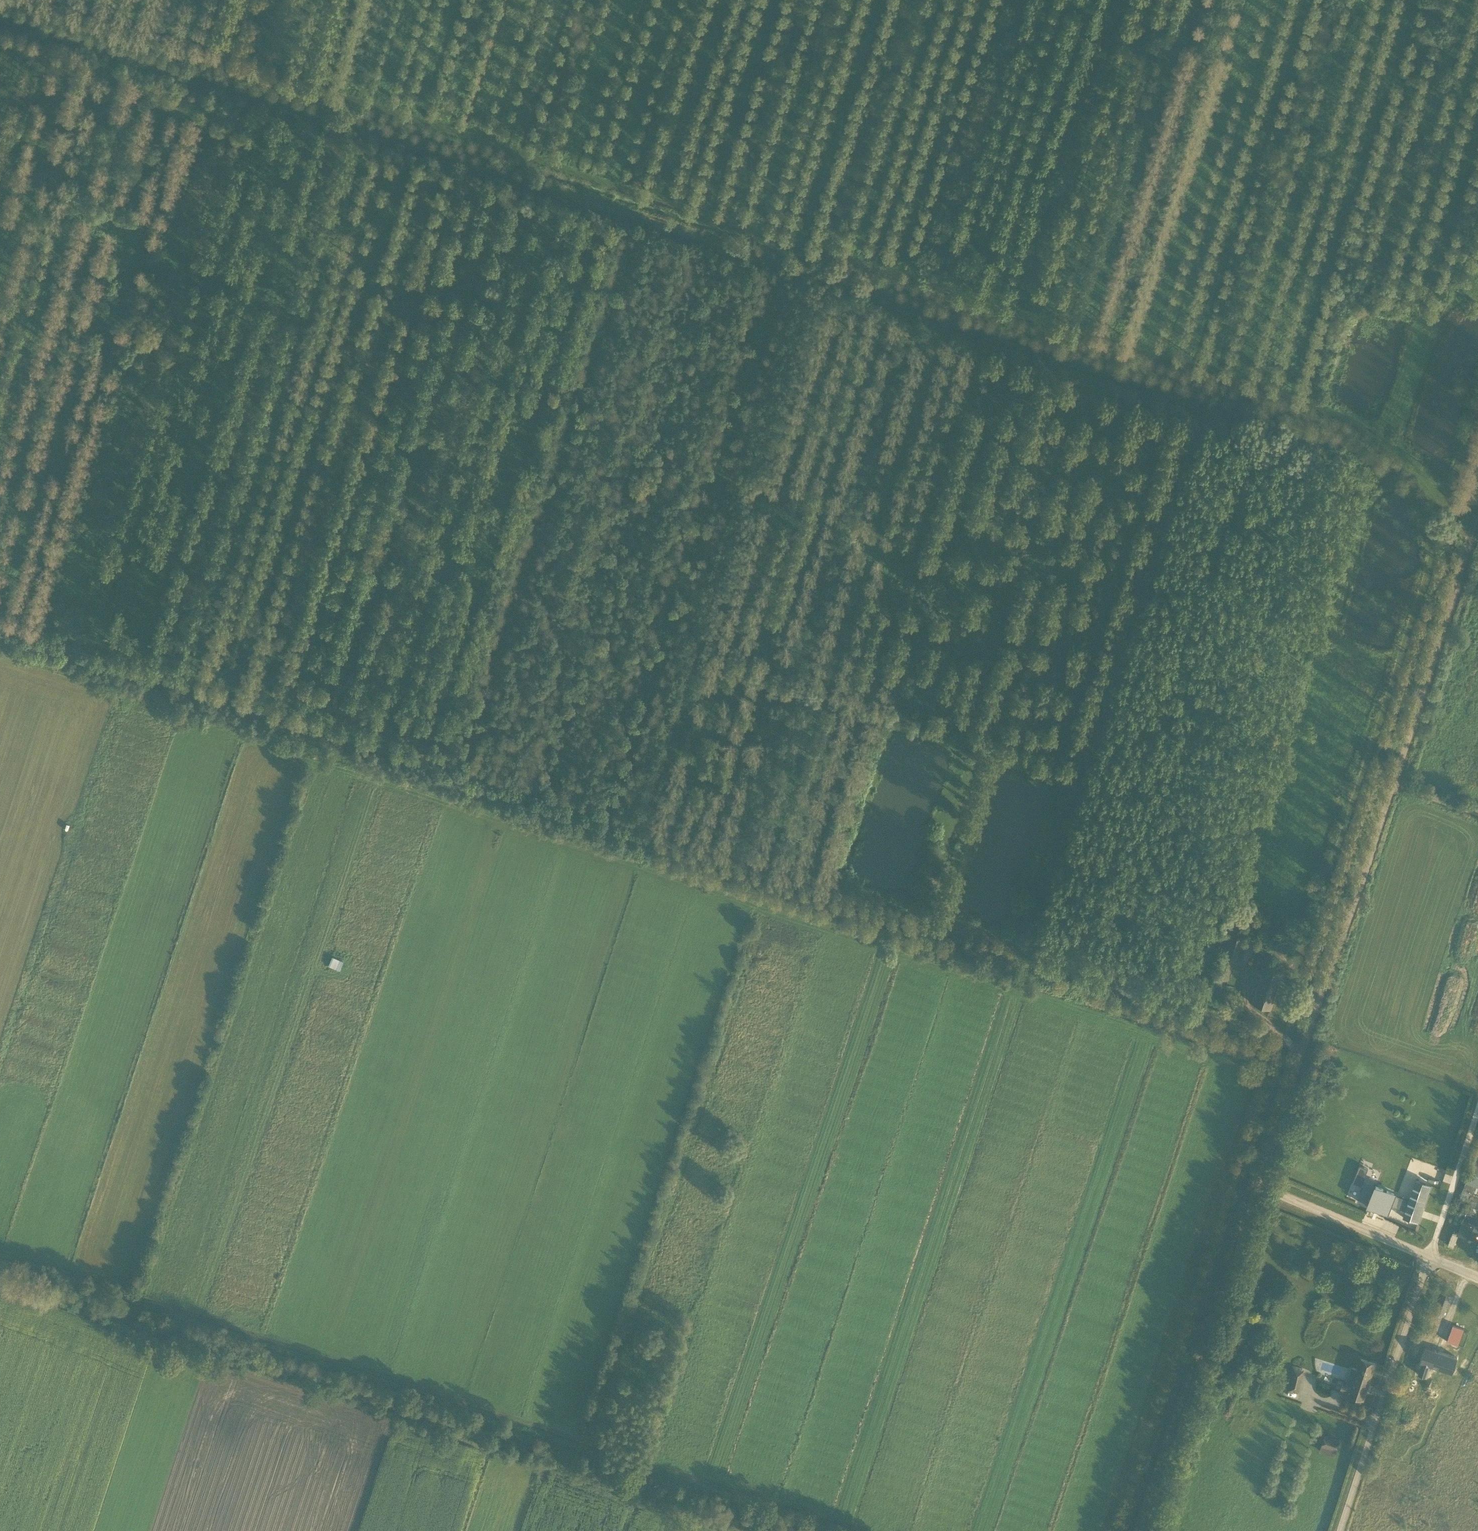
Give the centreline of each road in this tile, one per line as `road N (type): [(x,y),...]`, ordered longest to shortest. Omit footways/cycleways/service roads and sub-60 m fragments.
road 1 (track): [(1473,539),(1389,441),(1363,424),(37,0)]
road 2 (track): [(902,913),(0,618)]
road 3 (track): [(709,1488),(0,1249)]
road 4 (track): [(1303,1052),(1146,1530)]
road 5 (track): [(1303,1052),(1271,1030),(902,913)]
road 6 (unclassified): [(1428,1257),(1340,1530)]
road 7 (track): [(1393,784),(1303,1052)]
road 8 (track): [(1477,523),(1393,784)]
road 9 (unclassified): [(1428,1257),(1258,1185)]
road 10 (unclassified): [(1477,1106),(1428,1257)]
road 11 (track): [(842,1530),(709,1488)]

